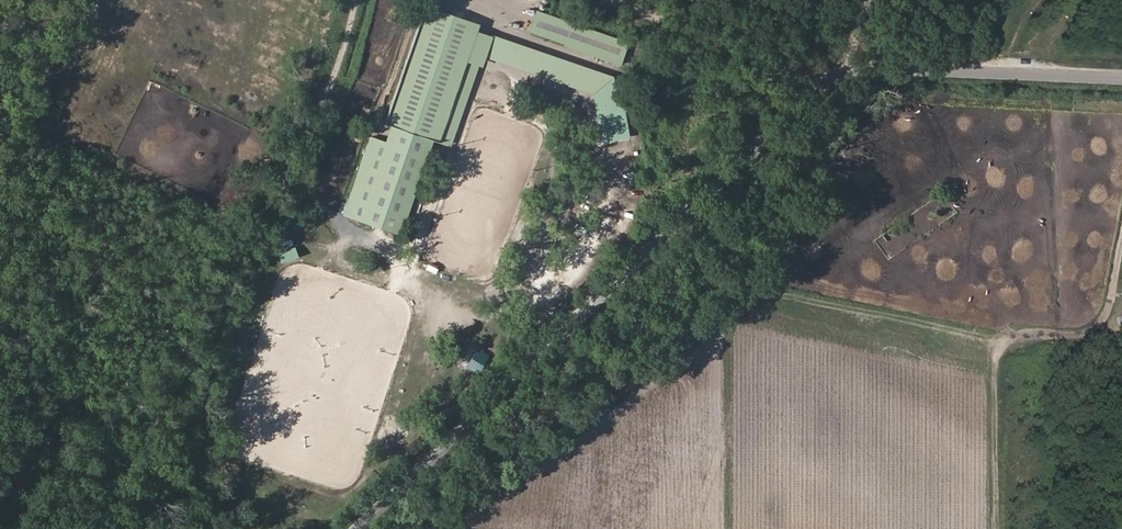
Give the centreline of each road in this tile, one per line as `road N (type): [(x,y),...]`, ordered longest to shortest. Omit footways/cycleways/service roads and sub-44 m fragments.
road 1 (residential): [(1121,77),(846,63),(366,528)]
road 2 (track): [(457,528),(685,347),(769,292),(997,344)]
road 3 (track): [(1121,239),(1101,325),(1086,334),(1024,331),(997,344),(995,528)]

